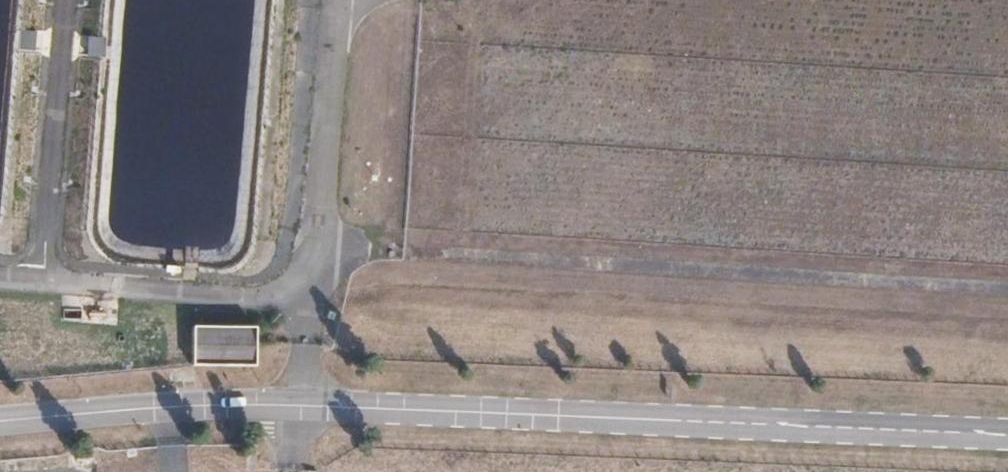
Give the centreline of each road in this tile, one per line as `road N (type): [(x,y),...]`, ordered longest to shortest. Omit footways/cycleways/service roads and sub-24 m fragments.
road 1 (unclassified): [(0,423),(326,404),(1007,433)]

